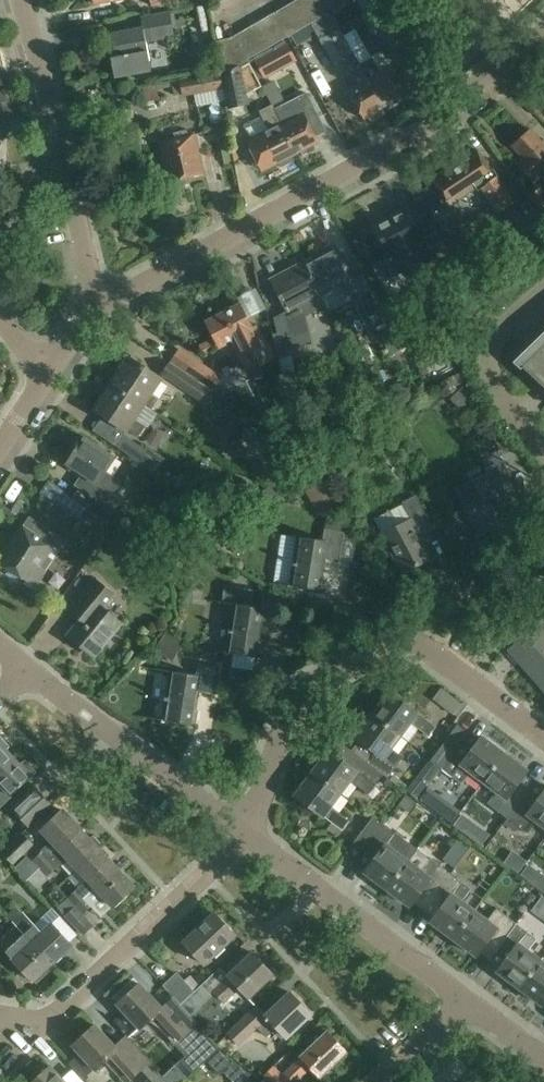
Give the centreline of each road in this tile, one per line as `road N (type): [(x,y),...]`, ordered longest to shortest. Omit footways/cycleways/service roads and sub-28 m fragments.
road 1 (residential): [(104,304),(382,151),(543,31)]
road 2 (residential): [(0,1025),(47,1017),(241,817)]
road 3 (residential): [(104,304),(18,0)]
road 4 (residential): [(473,999),(241,817)]
road 5 (residential): [(241,817),(23,668)]
road 6 (residential): [(241,817),(282,734),(314,695),(411,636)]
road 7 (residential): [(543,454),(510,427),(498,393),(498,354),(518,306),(543,289)]
road 8 (residential): [(543,739),(411,636)]
road 9 (residential): [(411,636),(543,552)]
road 10 (residential): [(383,1081),(473,999)]

